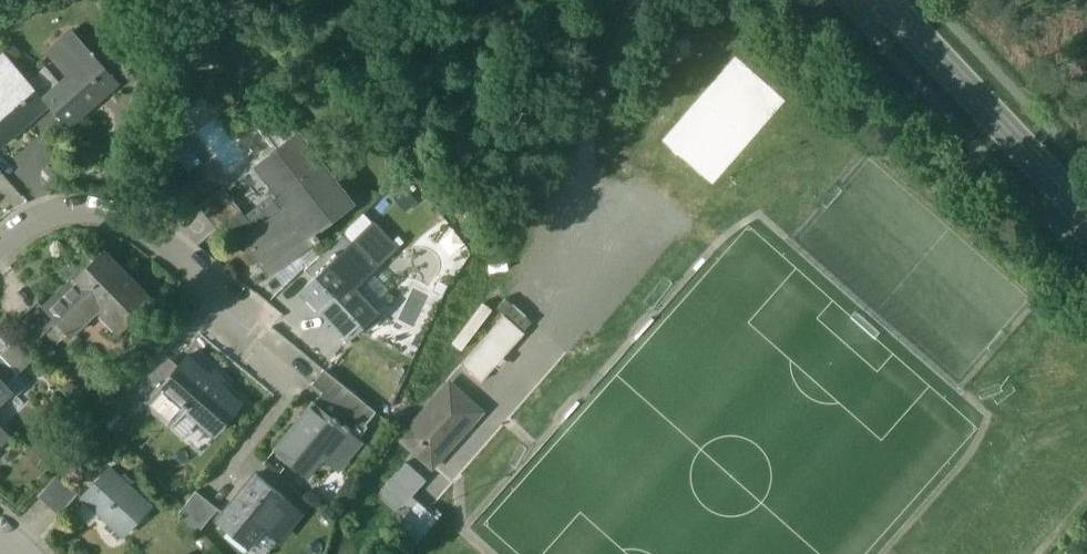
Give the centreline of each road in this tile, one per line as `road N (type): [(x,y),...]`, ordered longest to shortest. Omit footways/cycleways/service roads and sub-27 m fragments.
road 1 (residential): [(0,247),(47,218),(71,213),(137,224),(235,304),(264,363),(305,397)]
road 2 (secondary): [(1086,217),(885,0)]

